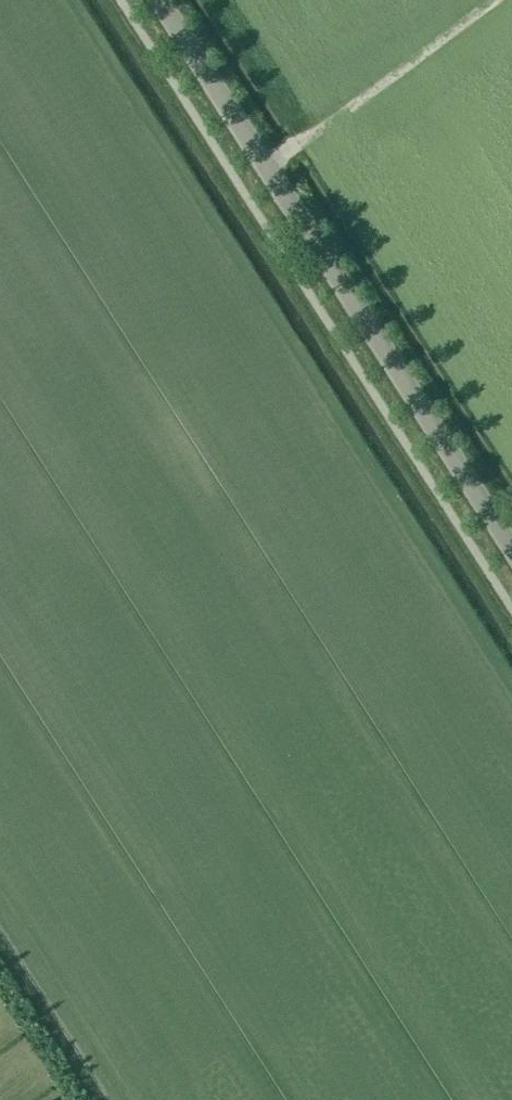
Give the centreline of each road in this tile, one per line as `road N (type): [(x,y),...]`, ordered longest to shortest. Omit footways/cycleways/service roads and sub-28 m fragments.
road 1 (tertiary): [(511,529),(170,0)]
road 2 (track): [(274,158),(489,0)]

